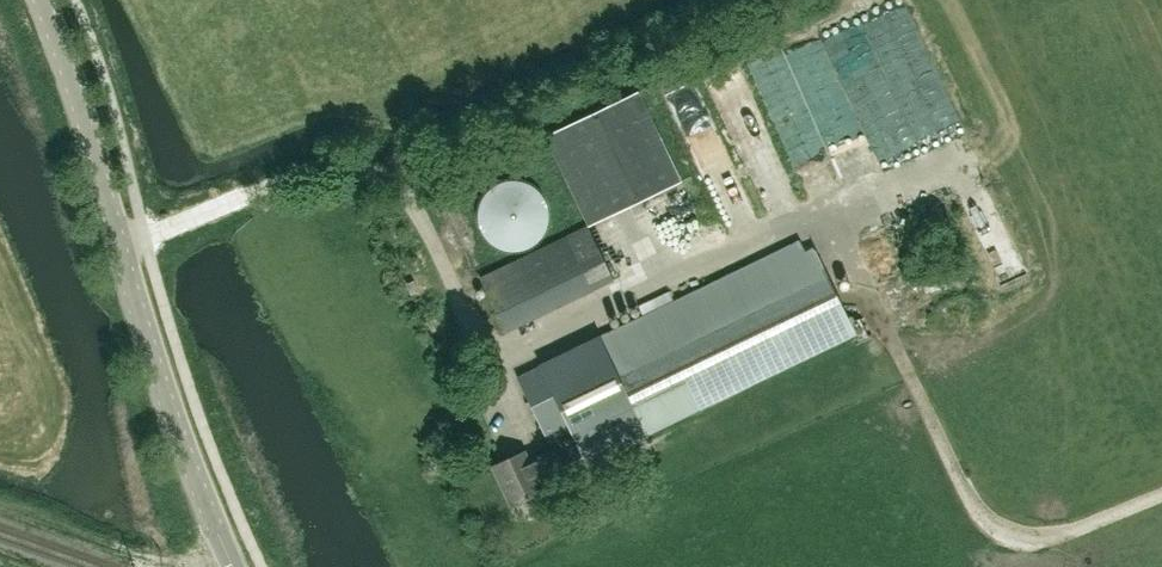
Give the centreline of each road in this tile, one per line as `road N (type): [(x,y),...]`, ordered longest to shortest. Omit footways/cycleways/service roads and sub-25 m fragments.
road 1 (tertiary): [(233,566),(154,366),(44,0)]

